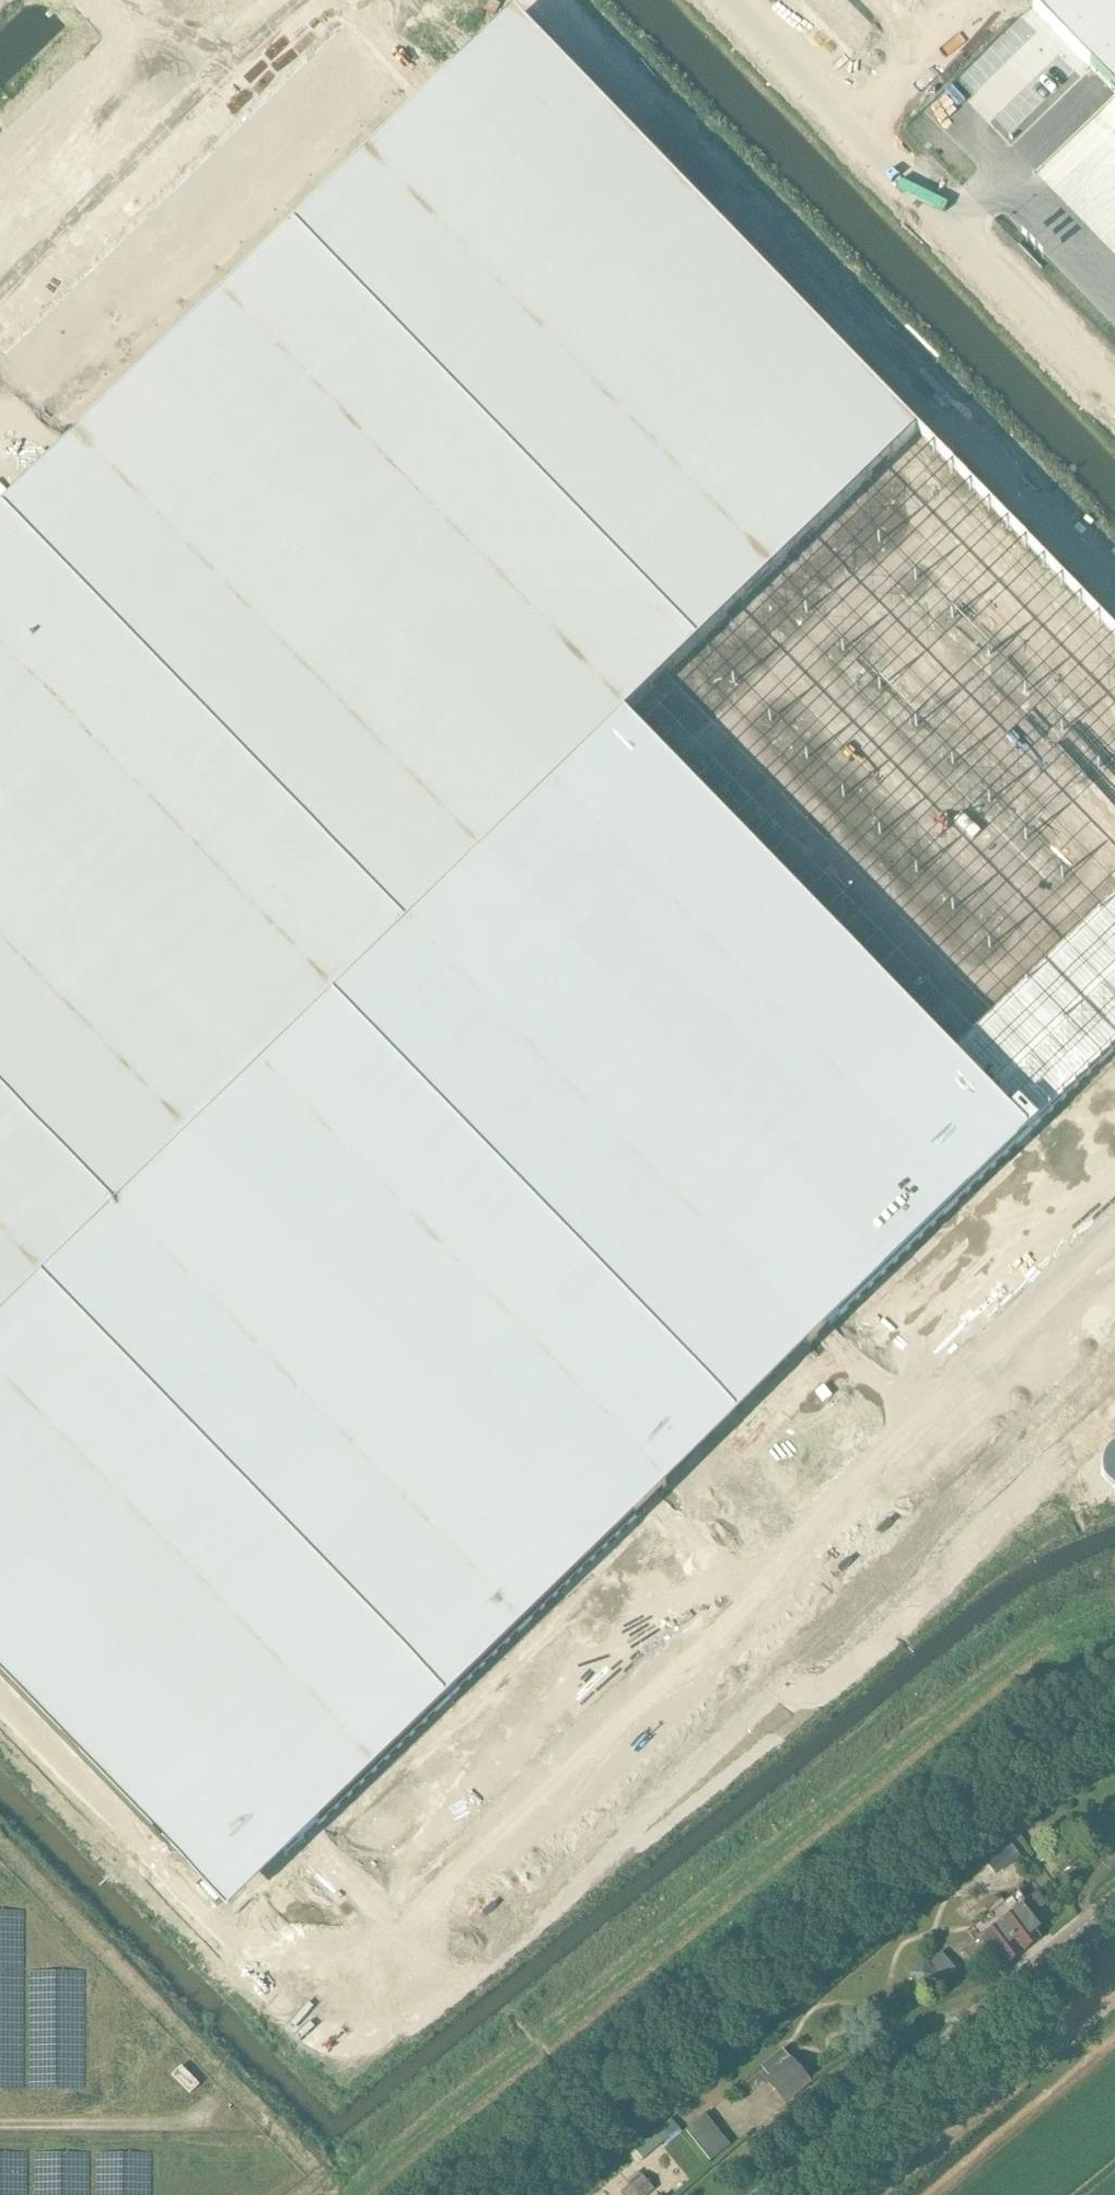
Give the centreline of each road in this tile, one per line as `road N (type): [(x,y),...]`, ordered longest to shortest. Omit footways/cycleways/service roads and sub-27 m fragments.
road 1 (tertiary): [(729,0),(1114,397)]
road 2 (tertiary): [(1114,1910),(772,2194)]

